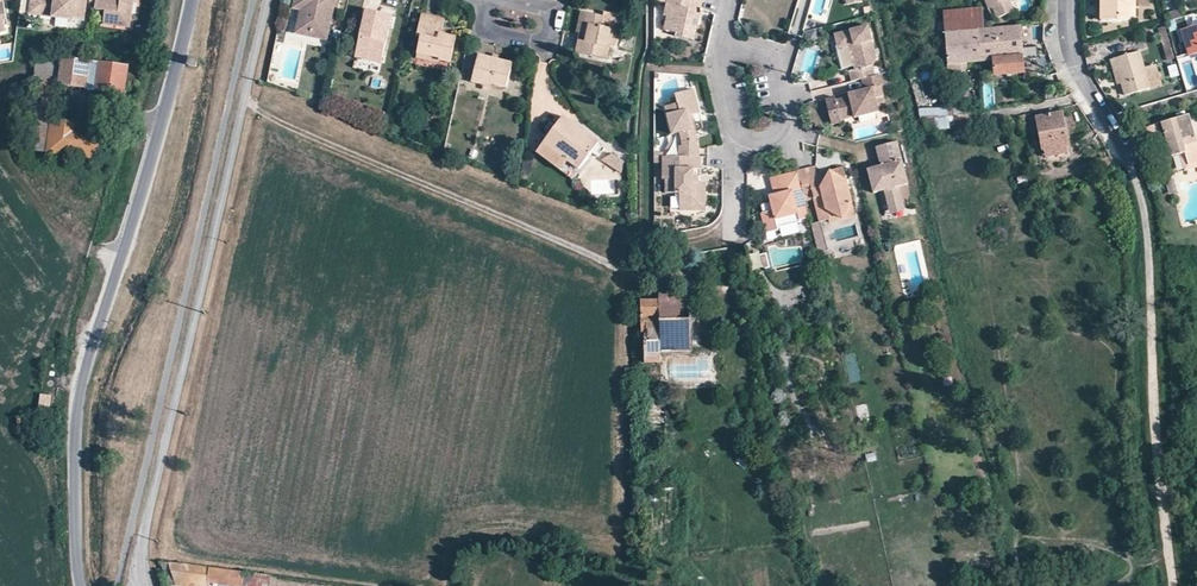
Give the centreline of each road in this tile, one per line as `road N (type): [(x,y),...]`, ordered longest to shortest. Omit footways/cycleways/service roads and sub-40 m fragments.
road 1 (residential): [(144,585),(141,556),(269,0)]
road 2 (unclassified): [(144,192),(87,360),(75,422),(82,585)]
road 3 (track): [(1176,585),(1142,187)]
road 4 (residential): [(726,41),(727,92),(739,130),(764,138),(779,132),(784,106),(771,59),(753,49)]
road 5 (residential): [(1069,0),(1070,54),(1142,187)]
road 6 (residential): [(196,0),(144,192)]
road 7 (residential): [(510,0),(556,11),(548,45),(481,29)]

